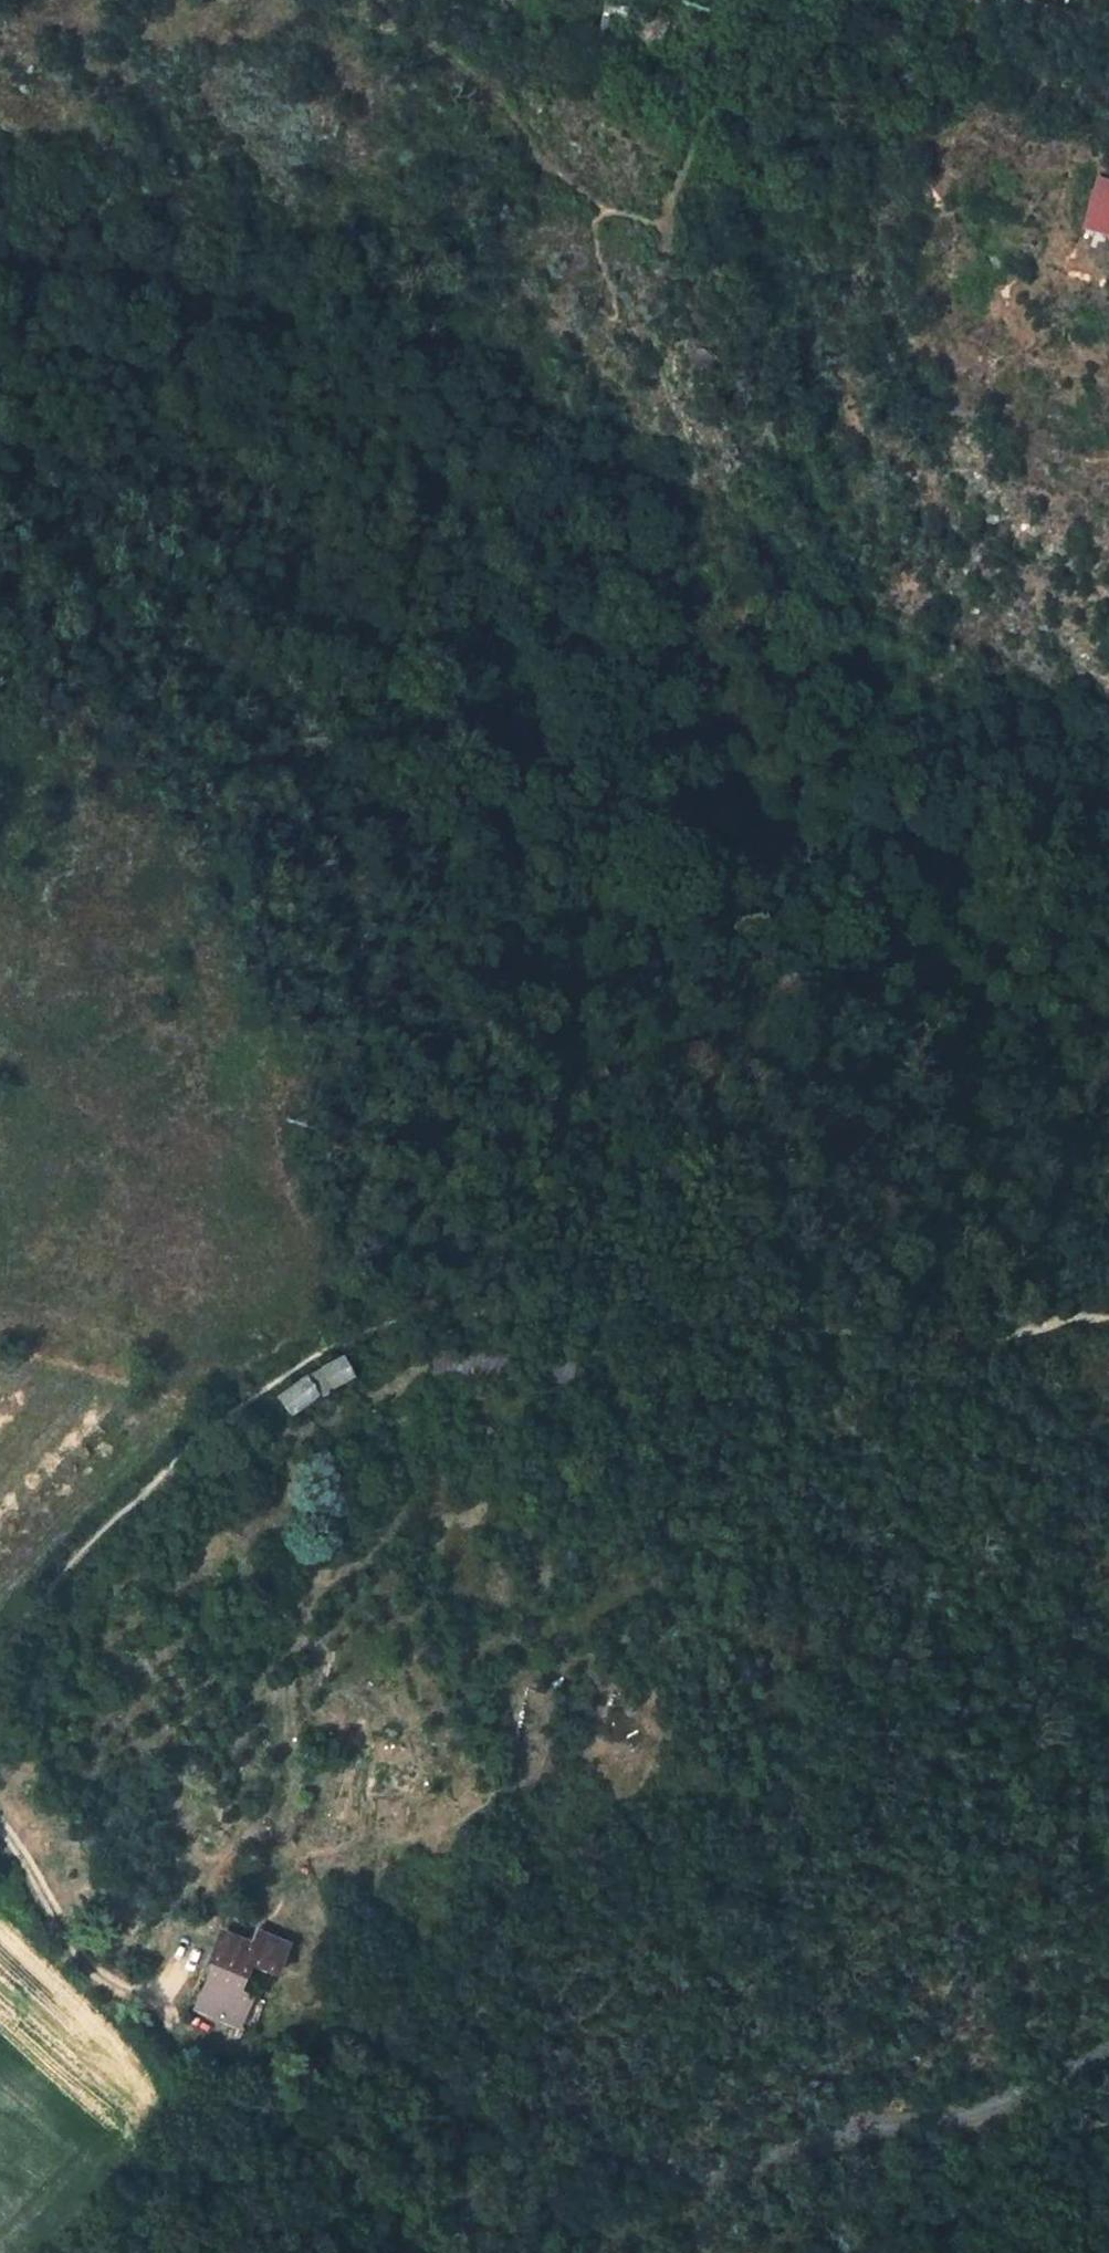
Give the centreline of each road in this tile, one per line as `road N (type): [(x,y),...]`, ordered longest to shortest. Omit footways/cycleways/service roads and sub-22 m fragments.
road 1 (unclassified): [(454,2252),(472,2207),(508,2178),(692,2178),(987,2114),(1108,2050)]
road 2 (track): [(338,1341),(193,1441),(0,1638)]

